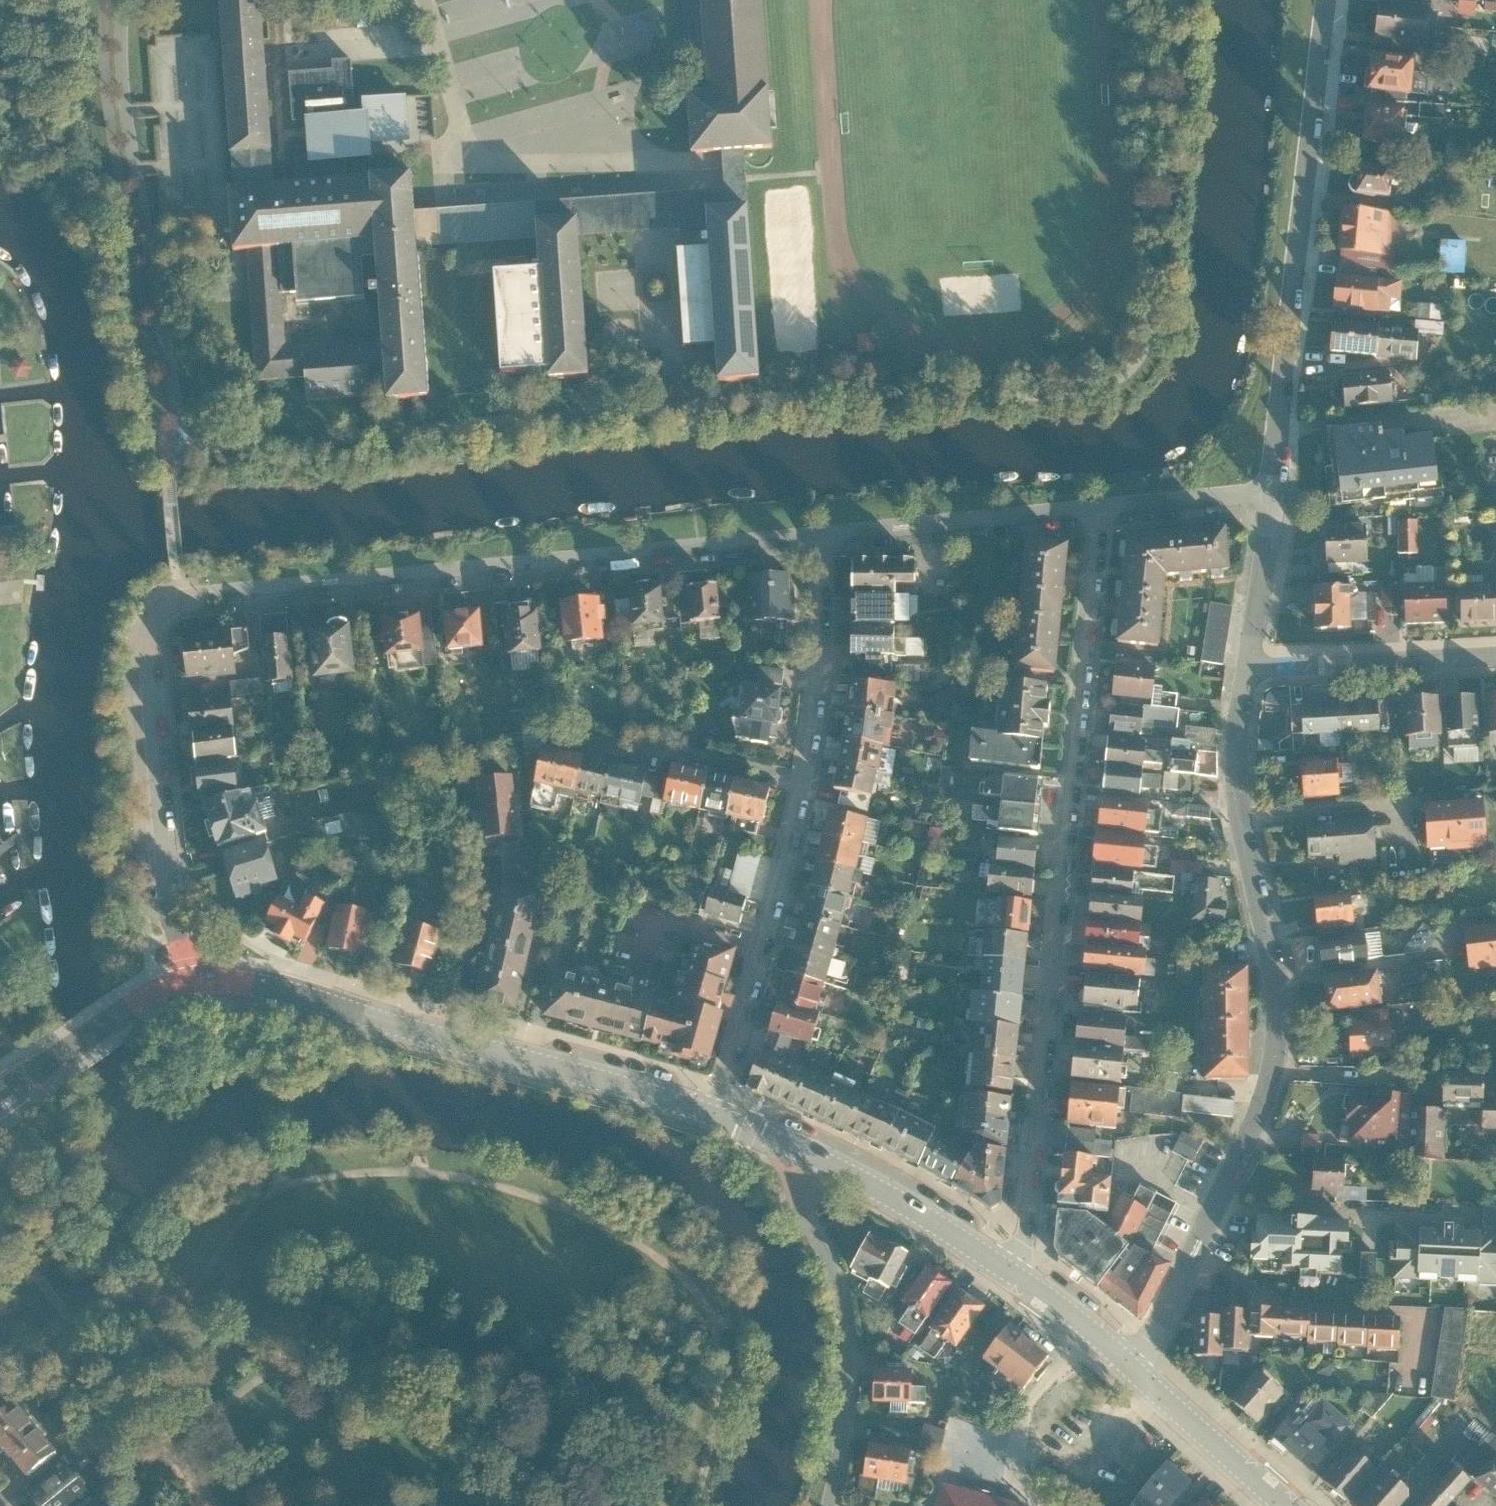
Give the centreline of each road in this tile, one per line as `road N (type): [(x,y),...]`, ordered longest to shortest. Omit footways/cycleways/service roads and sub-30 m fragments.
road 1 (residential): [(184,982),(150,645),(165,609),(823,537)]
road 2 (residential): [(1009,1266),(1029,1198),(1101,510)]
road 3 (residential): [(1132,1366),(1206,1224),(1276,1059),(1275,978),(1237,767),(1249,665)]
road 4 (residential): [(718,1111),(810,754),(823,537)]
road 5 (tertiary): [(718,1111),(304,992),(246,978),(184,982)]
road 6 (residential): [(1277,493),(1328,0)]
road 7 (residential): [(123,0),(128,108),(176,451)]
road 8 (residential): [(805,1146),(794,1185),(843,1300),(847,1342),(829,1505)]
road 9 (residential): [(823,537),(1101,510)]
road 10 (residential): [(1495,653),(1249,665)]
road 11 (tertiary): [(1009,1266),(909,1200),(805,1146)]
road 12 (tertiary): [(184,982),(0,1097)]
road 13 (tertiary): [(1291,1505),(1132,1366)]
road 14 (residential): [(1101,510),(1277,493)]
road 15 (residential): [(1249,665),(1277,493)]
road 16 (tertiary): [(1132,1366),(1009,1266)]

